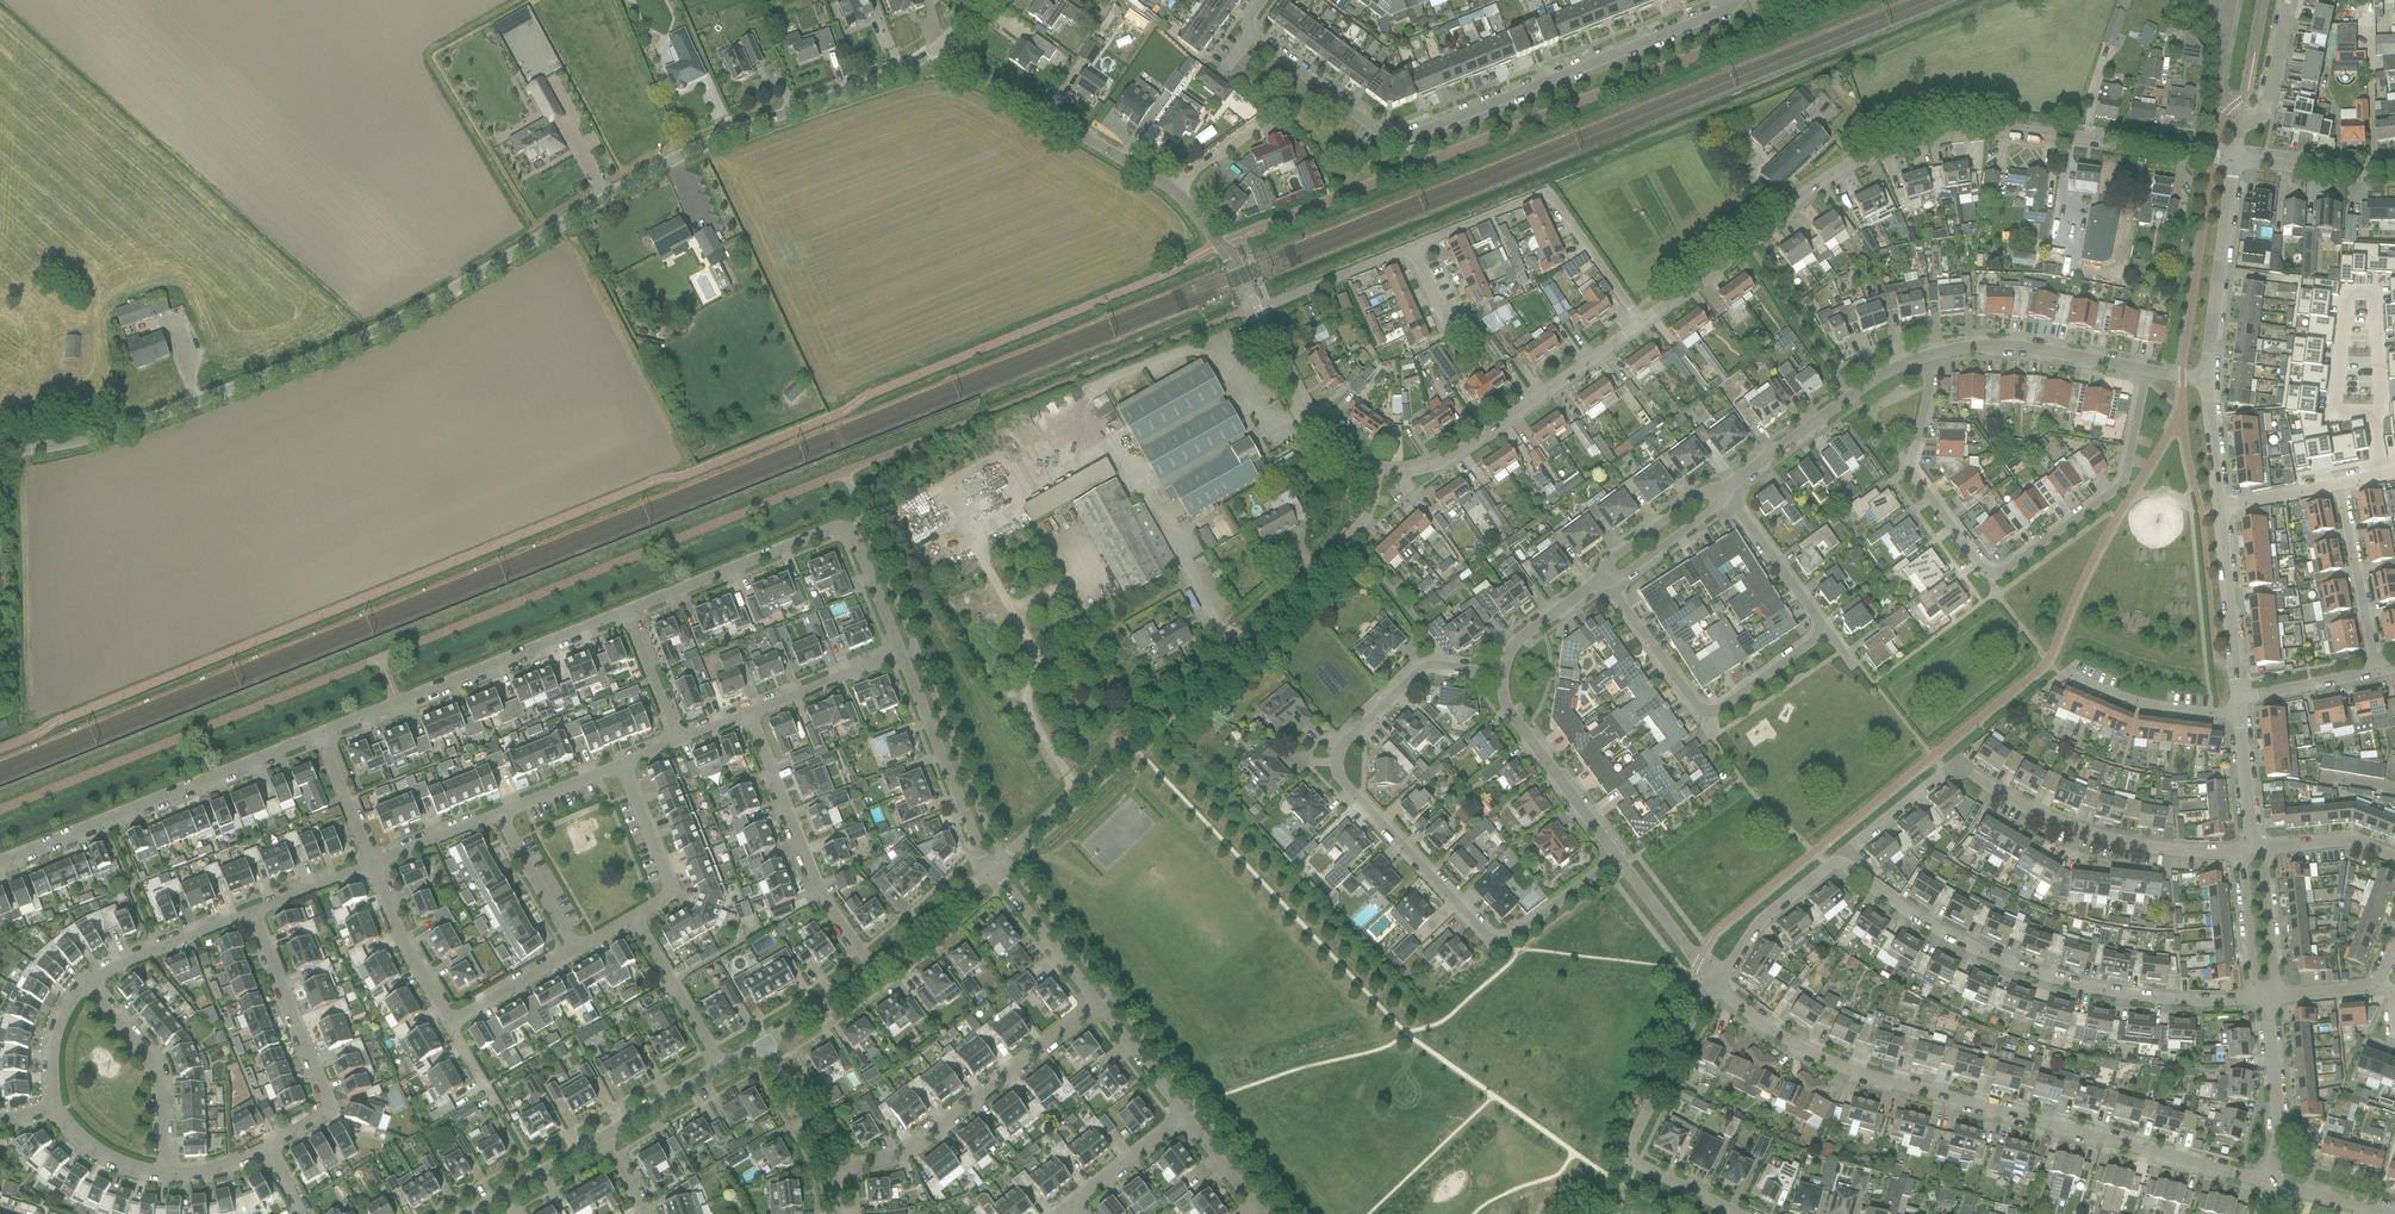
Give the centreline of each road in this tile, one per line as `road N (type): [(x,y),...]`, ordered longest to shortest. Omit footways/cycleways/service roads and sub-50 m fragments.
road 1 (unclassified): [(0,454),(95,439),(356,343),(633,183),(729,135),(897,72),(944,43)]
road 2 (residential): [(1641,324),(1826,180),(1892,148),(1984,131),(2232,161)]
road 3 (residential): [(1617,857),(1500,940),(1338,775),(1340,747),(1422,668),(1502,676)]
road 4 (residential): [(1717,983),(1745,1011),(1820,1059),(2266,1182)]
road 5 (residential): [(1250,32),(1399,138),(1739,0)]
road 6 (residential): [(1936,353),(1914,468),(1977,565),(1991,573),(2119,486),(2146,369)]
road 7 (residential): [(2266,999),(2196,1001),(2063,983),(1942,935),(1838,858)]
road 8 (residential): [(1838,858),(1961,767),(1996,793),(2104,839),(2250,850)]
road 9 (residential): [(0,864),(320,735)]
road 10 (residential): [(944,43),(978,75),(1165,186),(1220,245)]
road 11 (residential): [(320,735),(628,615)]
road 12 (residential): [(1736,1213),(1631,1160),(1628,1145),(1717,983)]
road 13 (residential): [(831,1172),(917,1145),(1095,1006)]
road 14 (residential): [(1375,475),(1434,468),(1641,324)]
road 15 (residential): [(1641,324),(1544,194),(1411,246)]
road 16 (residential): [(1818,635),(1725,705),(1701,709),(1604,577)]
road 17 (residential): [(876,970),(826,896),(750,715)]
road 18 (residential): [(270,1152),(326,1095),(254,915)]
road 19 (unclassified): [(1204,671),(1347,537),(1365,514),(1375,475)]
road 20 (residential): [(1936,353),(1883,372),(1724,489)]
road 21 (residential): [(628,615),(830,530),(849,534)]
road 22 (residential): [(991,870),(901,655)]
road 23 (residential): [(164,1181),(155,1065),(90,984)]
road 24 (residential): [(2210,378),(2232,161)]
road 25 (residential): [(1502,676),(1513,713),(1617,857)]
road 26 (residential): [(2146,369),(2015,346),(1936,353)]
road 27 (unclassified): [(1375,475),(1316,427),(1253,309)]
road 28 (residential): [(2376,673),(2337,484)]
road 29 (residential): [(2238,699),(2221,509)]
road 30 (unclassified): [(991,870),(1130,740)]
road 31 (unclassified): [(2239,716),(2150,706),(2056,670)]
road 32 (residential): [(2266,1182),(2278,1113),(2266,999)]
road 33 (residential): [(636,918),(671,896),(622,767)]
road 34 (residential): [(90,984),(119,964),(254,915)]
road 35 (residential): [(1724,489),(1817,618),(1818,635)]
road 36 (residential): [(449,1025),(374,866)]
road 37 (residential): [(1717,983),(1760,925),(1838,858)]
road 38 (residential): [(722,1069),(636,918)]
road 39 (residential): [(1095,1006),(991,870)]
road 40 (residential): [(1411,246),(1253,309)]
road 41 (residential): [(2376,410),(2334,416),(2344,291)]
road 42 (residential): [(750,715),(901,655)]
road 43 (residential): [(2232,161),(2394,169)]
road 44 (residential): [(1617,857),(1717,983)]
road 45 (residential): [(2266,999),(2274,977),(2264,866),(2250,850)]
road 46 (residential): [(2250,850),(2242,868),(2252,980),(2266,999)]
road 47 (residential): [(1724,489),(1701,492),(1612,557),(1604,577)]
road 48 (residential): [(1604,577),(1625,573),(1713,509),(1724,489)]
road 49 (residential): [(571,951),(504,814)]
road 50 (residential): [(876,970),(991,870)]
road 51 (residential): [(2394,858),(2343,841),(2250,850)]
road 52 (residential): [(2344,291),(2375,294),(2376,410)]
road 53 (residential): [(1604,577),(1518,638),(1502,676)]
road 54 (residential): [(831,1172),(817,1124),(764,1045)]
road 55 (residential): [(1071,1209),(1184,1119)]
road 56 (residential): [(476,1213),(600,1139)]
road 57 (residential): [(1184,1119),(1095,1006)]
road 58 (residential): [(57,1113),(51,1044),(68,1001),(90,984)]
road 59 (residential): [(2241,124),(2263,117),(2288,0)]
road 60 (residential): [(449,1025),(571,951)]
road 61 (residential): [(374,866),(320,735)]
road 62 (residential): [(600,1139),(722,1069)]
road 63 (residential): [(2238,699),(2376,673)]
road 64 (residential): [(374,866),(504,814)]
road 65 (residential): [(675,745),(628,615)]
road 66 (residential): [(764,1045),(876,970)]
road 67 (residential): [(2250,850),(2239,716)]
road 68 (residential): [(164,1181),(114,1167),(66,1131),(57,1113)]
road 69 (residential): [(901,655),(849,534)]
road 70 (residential): [(2221,509),(2210,378)]
road 71 (residential): [(254,915),(374,866)]
road 72 (residential): [(504,814),(622,767)]
road 73 (unclassified): [(2241,124),(2216,83),(2223,5)]
road 74 (residential): [(1259,1213),(1184,1119)]
road 75 (residential): [(2266,1182),(2382,1213)]

